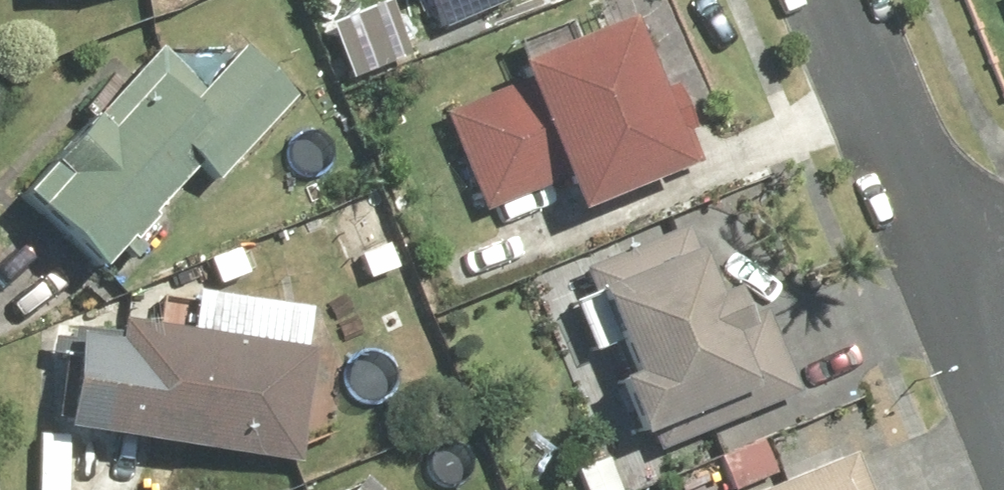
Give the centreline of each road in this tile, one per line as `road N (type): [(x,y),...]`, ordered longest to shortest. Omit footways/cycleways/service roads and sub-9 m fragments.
road 1 (residential): [(830,0),(960,317)]

